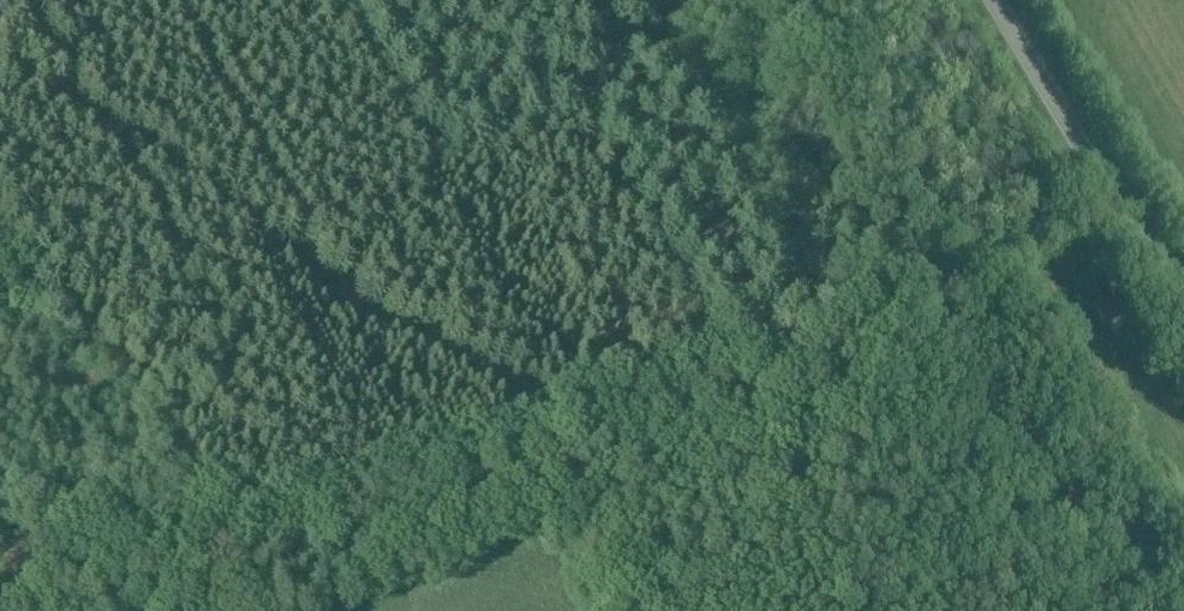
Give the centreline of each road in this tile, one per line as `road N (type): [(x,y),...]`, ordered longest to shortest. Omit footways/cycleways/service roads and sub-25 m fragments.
road 1 (tertiary): [(1183,300),(1131,229),(995,0)]

